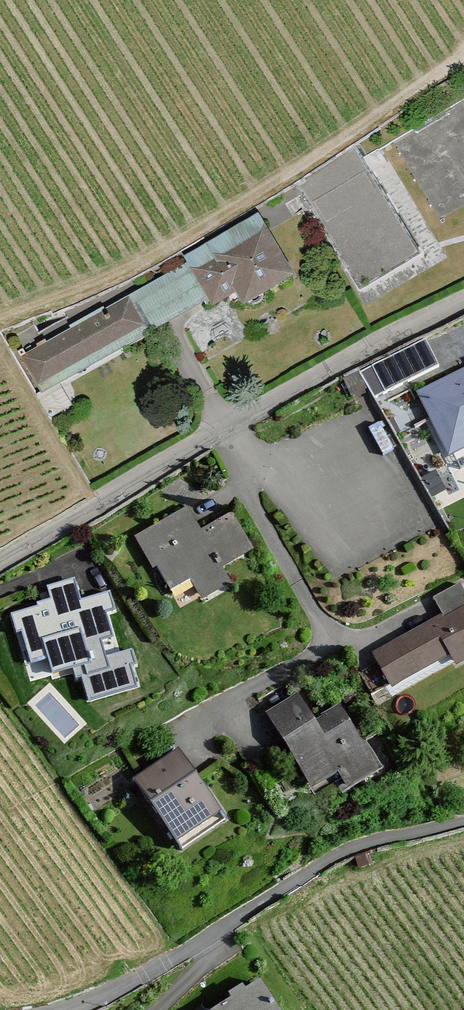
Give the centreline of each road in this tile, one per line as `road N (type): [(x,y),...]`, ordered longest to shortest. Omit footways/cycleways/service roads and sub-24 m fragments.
road 1 (residential): [(463,298),(368,345),(0,563)]
road 2 (track): [(463,57),(130,267),(0,317)]
road 3 (residential): [(463,826),(357,853),(137,985),(80,1009)]

